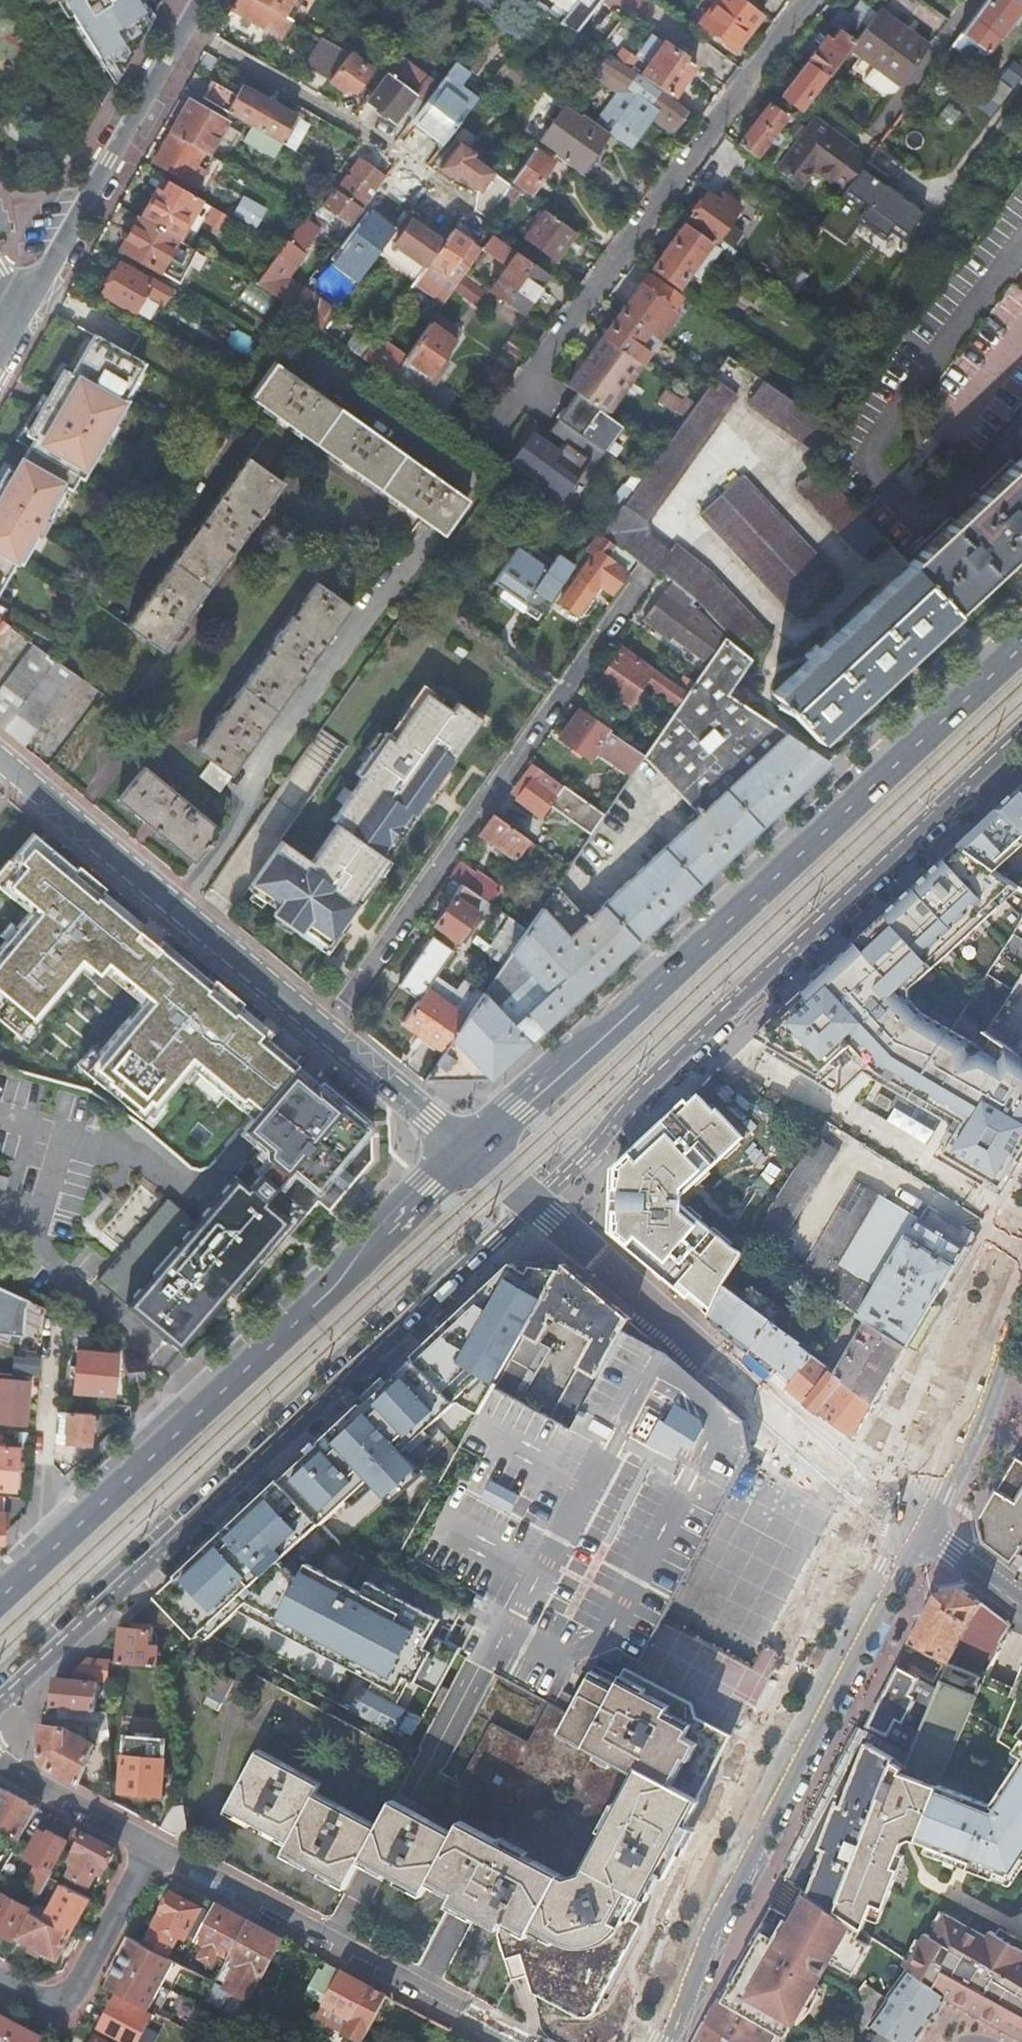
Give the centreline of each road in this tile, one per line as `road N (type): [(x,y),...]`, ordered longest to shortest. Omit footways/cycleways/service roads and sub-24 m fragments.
road 1 (primary): [(1021,645),(640,1005),(471,1149)]
road 2 (residential): [(536,1204),(1021,737)]
road 3 (residential): [(67,1647),(536,1204)]
road 4 (primary): [(471,1149),(45,1556)]
road 5 (tertiary): [(660,2041),(716,1909),(909,1531)]
road 6 (residential): [(489,427),(816,0)]
road 7 (residential): [(638,597),(331,1037)]
road 8 (residential): [(909,1531),(553,1217)]
road 9 (residential): [(331,1037),(0,759)]
road 10 (residential): [(520,2041),(149,1848)]
road 11 (residential): [(21,299),(201,0)]
road 12 (tertiary): [(909,1531),(995,1309),(1021,1263)]
road 13 (residential): [(149,1848),(66,2017),(0,1980)]
road 14 (residential): [(45,1327),(45,1556)]
road 15 (residential): [(471,1149),(331,1037)]
road 16 (residential): [(149,1848),(0,1761)]
road 17 (residential): [(1021,1600),(909,1531)]

